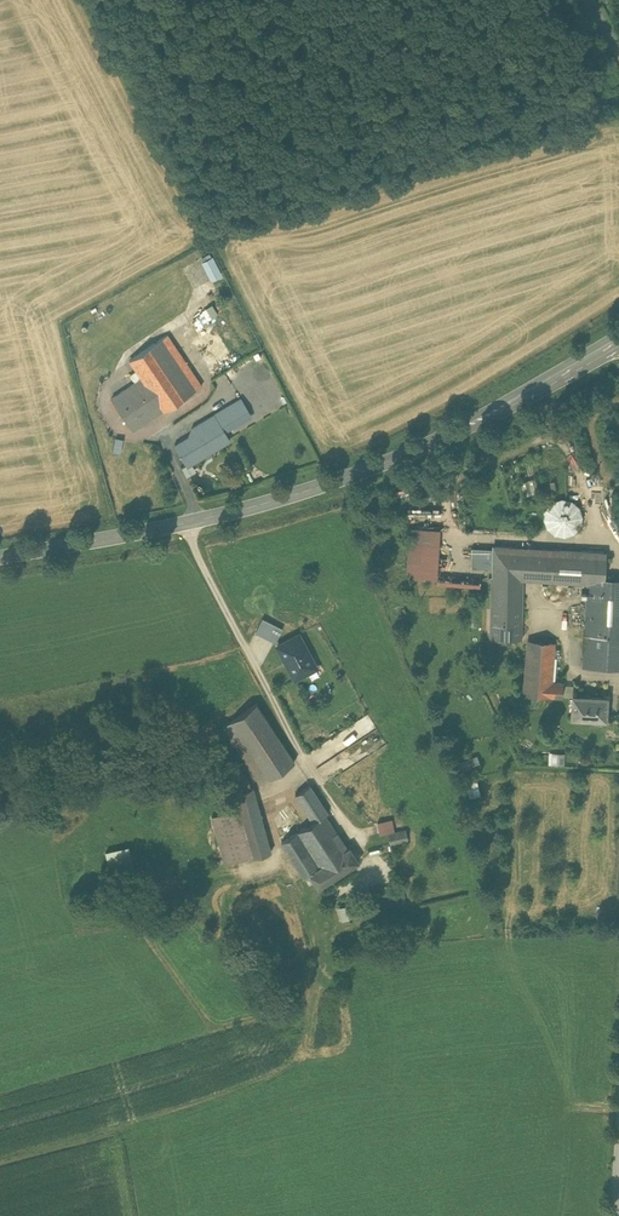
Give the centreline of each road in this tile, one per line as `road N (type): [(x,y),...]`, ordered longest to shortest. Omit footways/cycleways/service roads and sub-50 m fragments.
road 1 (secondary): [(618,341),(539,391),(382,466),(271,505),(0,559)]
road 2 (track): [(310,765),(259,802),(304,907),(316,976),(297,1053),(256,1082),(0,1161)]

